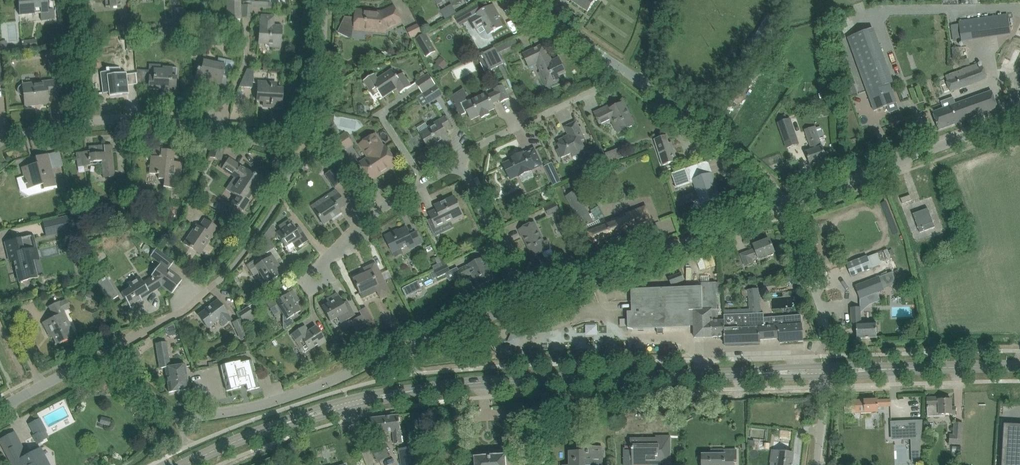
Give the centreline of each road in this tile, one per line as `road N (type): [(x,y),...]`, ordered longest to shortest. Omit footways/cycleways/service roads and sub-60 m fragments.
road 1 (tertiary): [(0,408),(108,357),(170,410),(201,422),(221,418),(282,403),(526,302)]
road 2 (secondary): [(417,389),(766,372)]
road 3 (tertiary): [(526,302),(785,204)]
road 4 (unclassified): [(785,204),(1019,111)]
road 5 (residential): [(5,134),(87,119),(226,128)]
road 6 (tertiary): [(785,204),(755,166),(614,65)]
road 7 (residential): [(459,170),(377,213),(305,282)]
road 8 (unclassified): [(827,346),(826,313),(785,204)]
road 9 (residential): [(526,302),(459,170)]
road 10 (secondary): [(881,369),(1019,368)]

